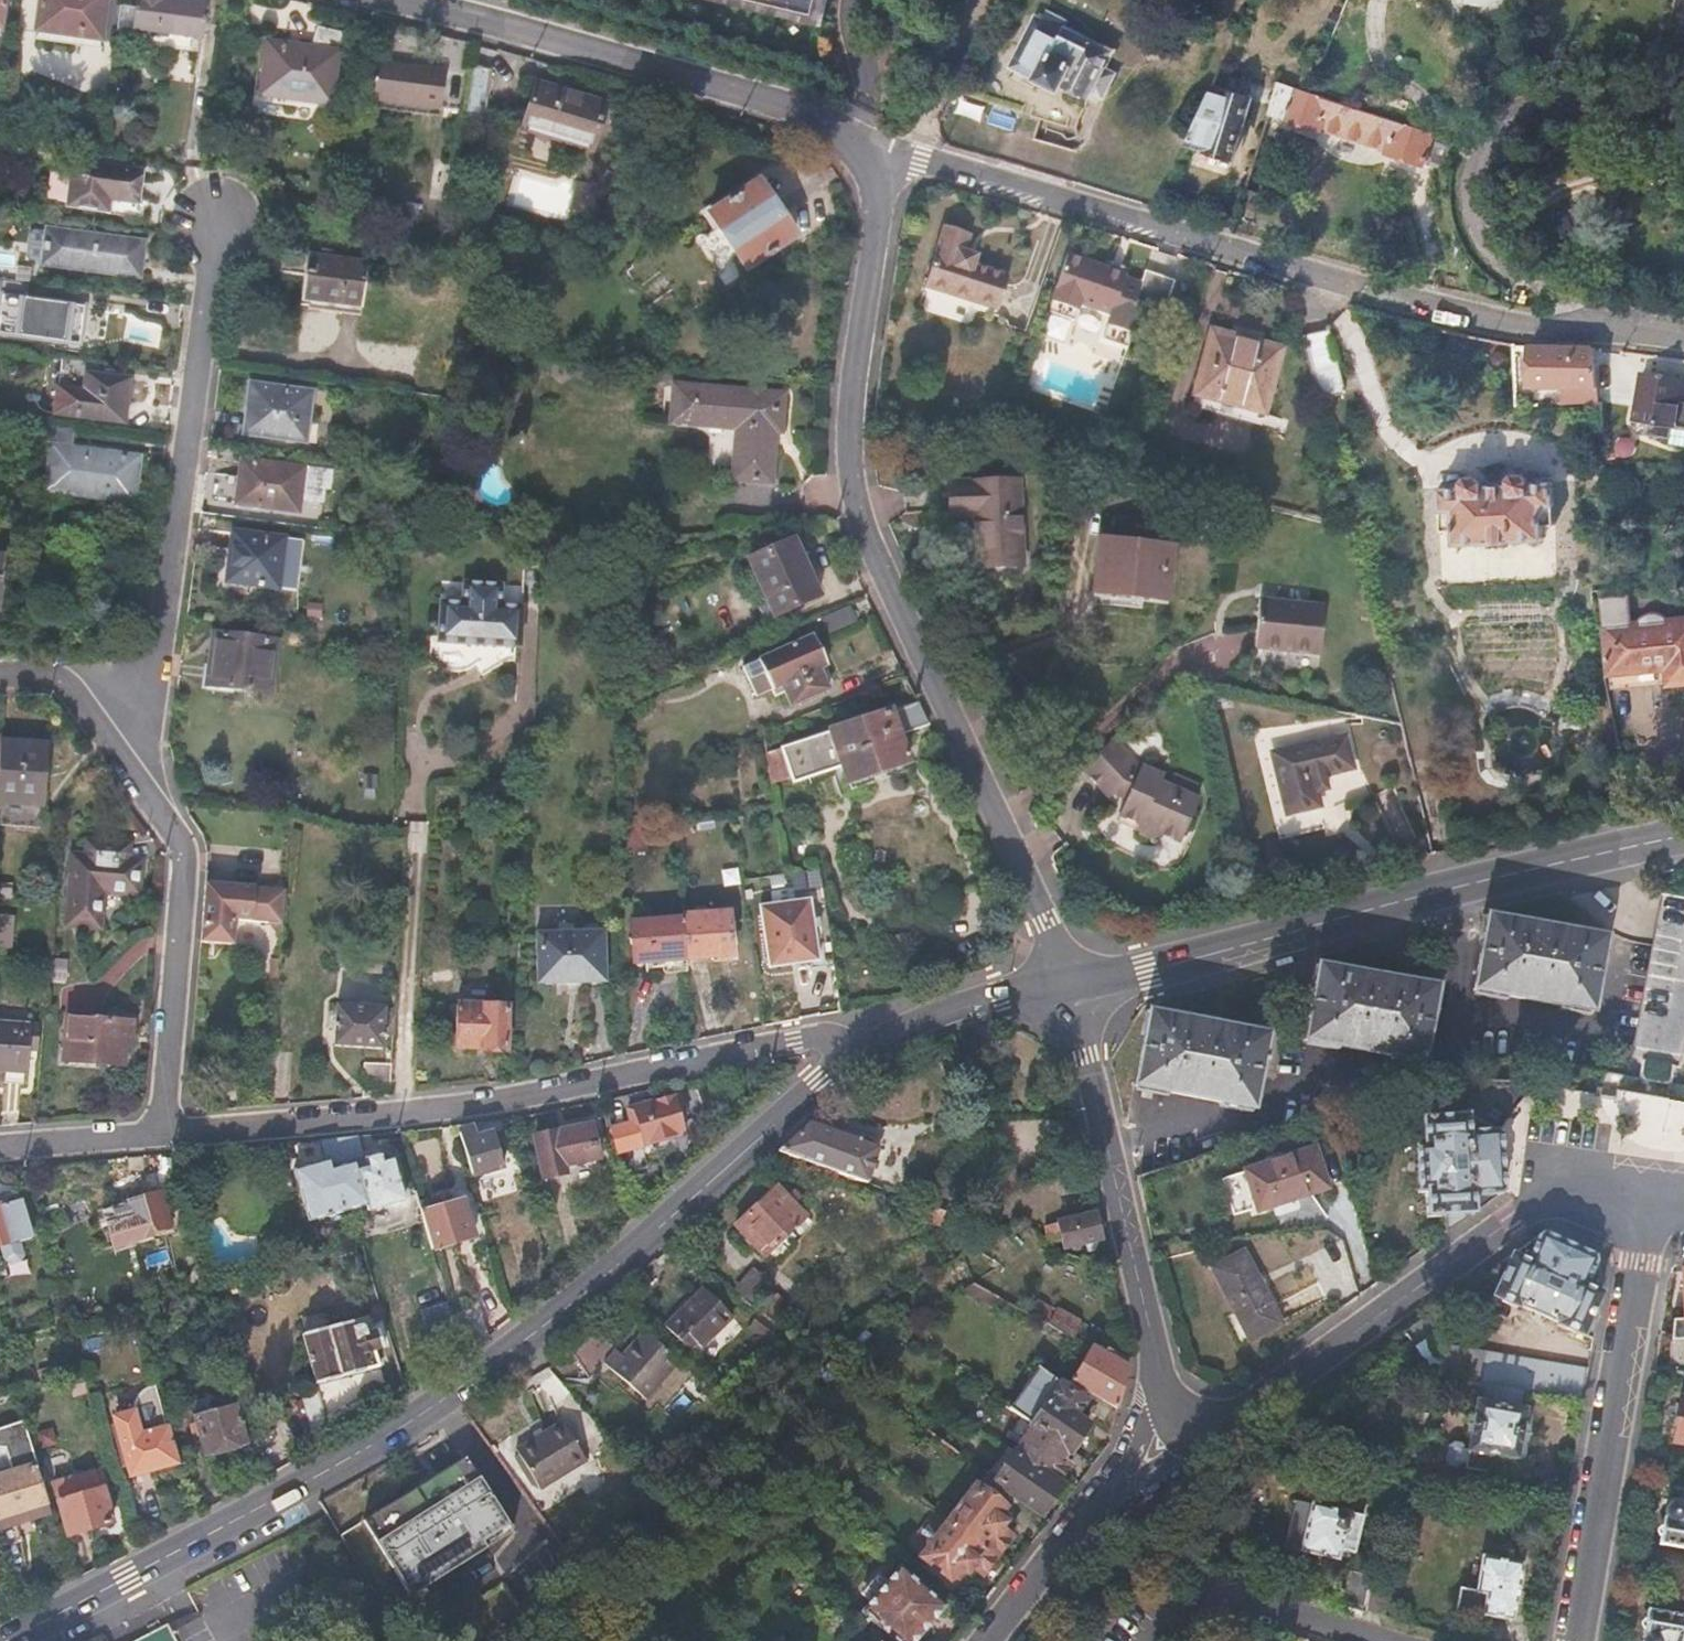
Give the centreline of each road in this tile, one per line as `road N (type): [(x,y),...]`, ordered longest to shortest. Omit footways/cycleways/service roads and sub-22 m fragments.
road 1 (primary): [(859,1055),(646,1241),(449,1394),(6,1640)]
road 2 (residential): [(898,161),(843,429),(863,536),(1068,985)]
road 3 (residential): [(171,1125),(433,1113),(822,1034),(845,1040),(859,1055)]
road 4 (residential): [(1456,891),(1305,283)]
road 5 (residential): [(1180,1419),(1208,1424),(1239,1415),(1554,1195),(1649,1195)]
road 6 (residential): [(219,214),(143,738)]
road 7 (residential): [(418,0),(701,80),(898,161)]
road 8 (residential): [(1683,118),(1605,99),(1531,103),(1503,118),(1473,162),(1487,241),(1522,283),(1605,337)]
road 9 (residential): [(1649,1195),(1575,1640)]
road 10 (residential): [(1180,1419),(1160,1386),(1068,985)]
road 11 (residential): [(898,161),(1305,283)]
road 12 (primary): [(1456,891),(1068,985)]
road 13 (residential): [(143,738),(194,856),(171,1125)]
road 14 (residential): [(1305,283),(1605,337)]
road 15 (residential): [(990,1640),(1141,1450),(1180,1419)]
road 16 (primary): [(1683,838),(1456,891)]
road 17 (primary): [(1068,985),(926,1024),(859,1055)]
road 18 (residential): [(1154,1640),(1195,1603),(1349,1640)]
road 19 (residential): [(171,1125),(0,1146)]
road 20 (residential): [(0,690),(67,690),(143,738)]

